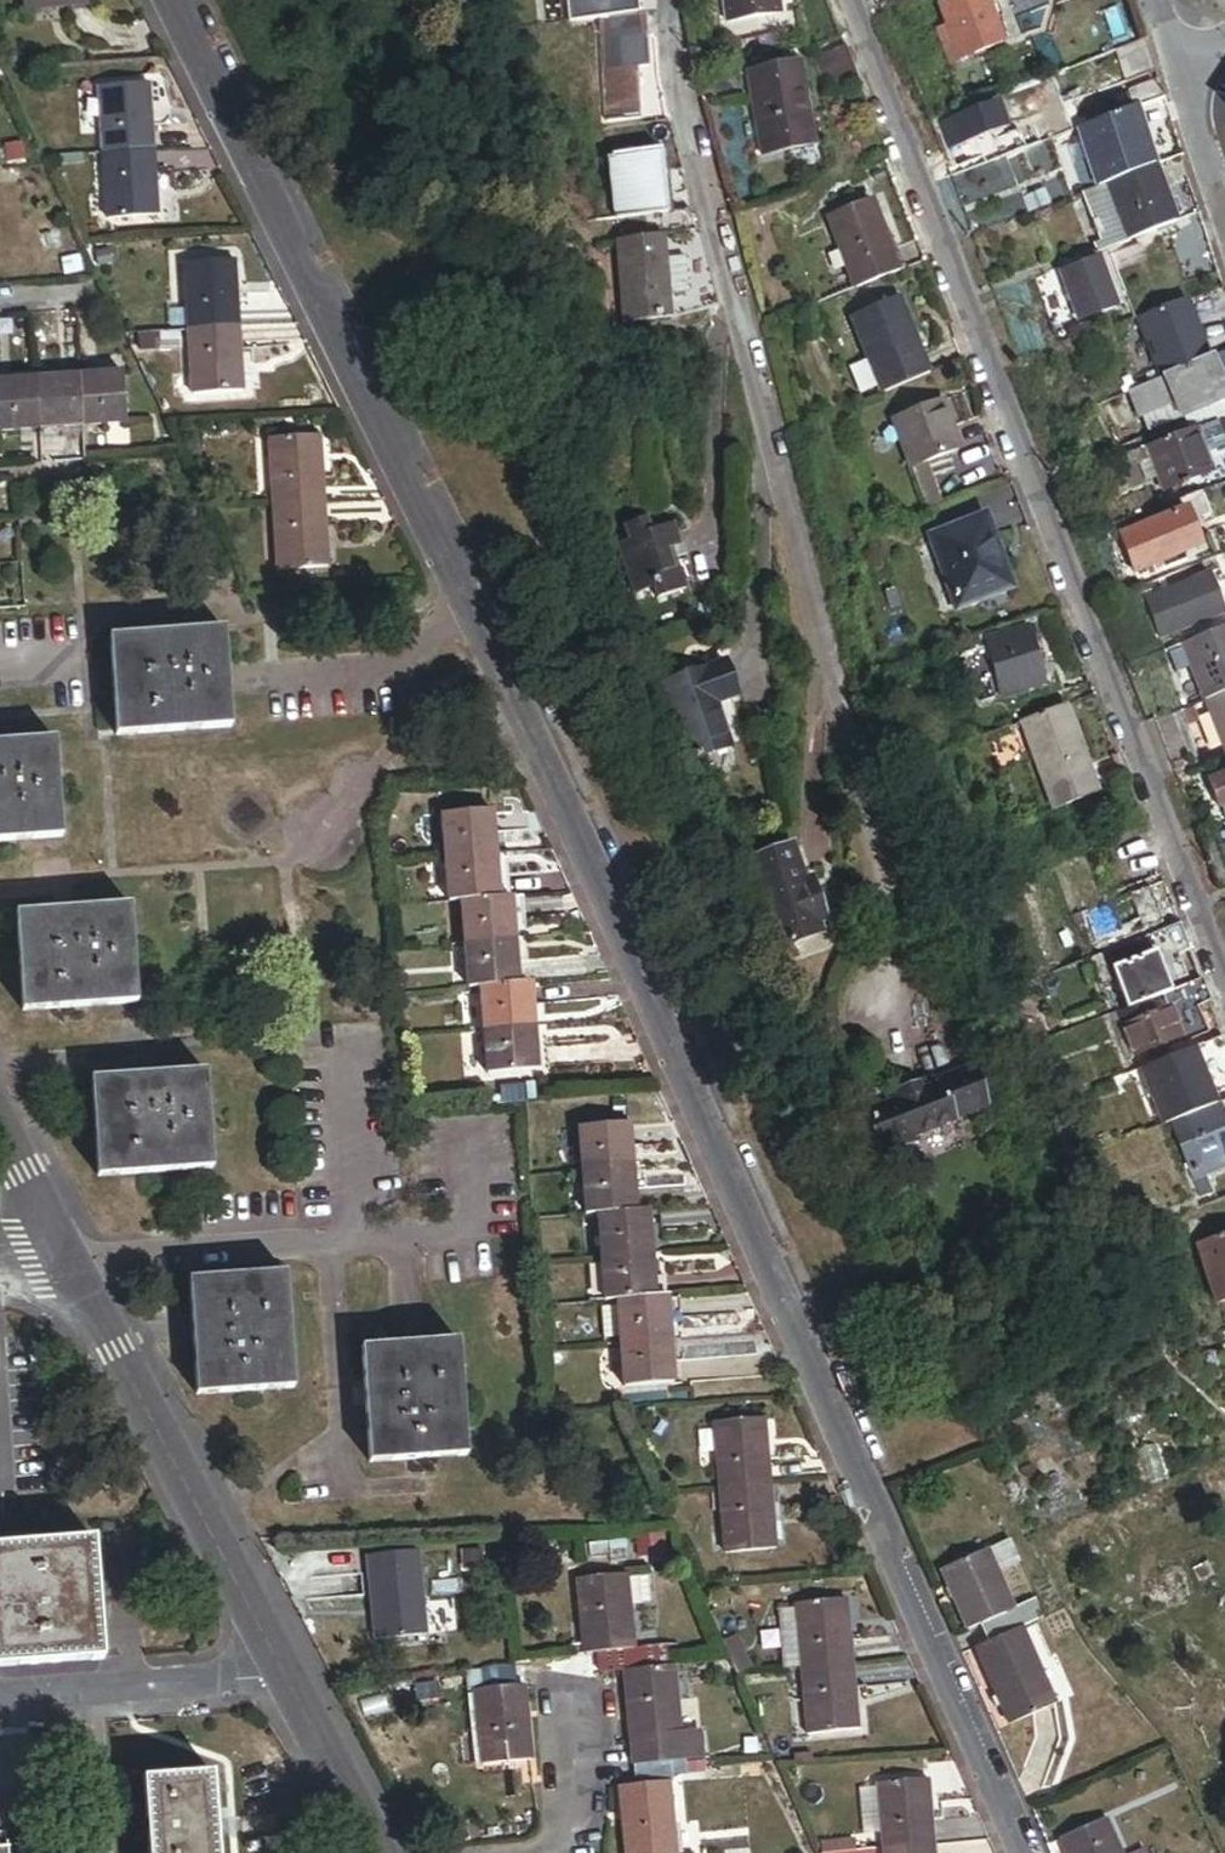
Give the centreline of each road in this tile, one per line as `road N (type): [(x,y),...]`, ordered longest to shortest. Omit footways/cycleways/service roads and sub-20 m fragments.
road 1 (residential): [(1026,1852),(468,608),(164,0)]
road 2 (residential): [(906,1032),(904,959),(759,421),(687,98),(675,0)]
road 3 (residential): [(1224,985),(856,0)]
road 4 (residential): [(72,1260),(277,1655)]
road 5 (residential): [(0,1699),(222,1685),(277,1655)]
road 6 (residential): [(277,1655),(380,1852)]
road 7 (residential): [(0,1118),(72,1260)]
road 8 (residential): [(1186,87),(1224,215)]

